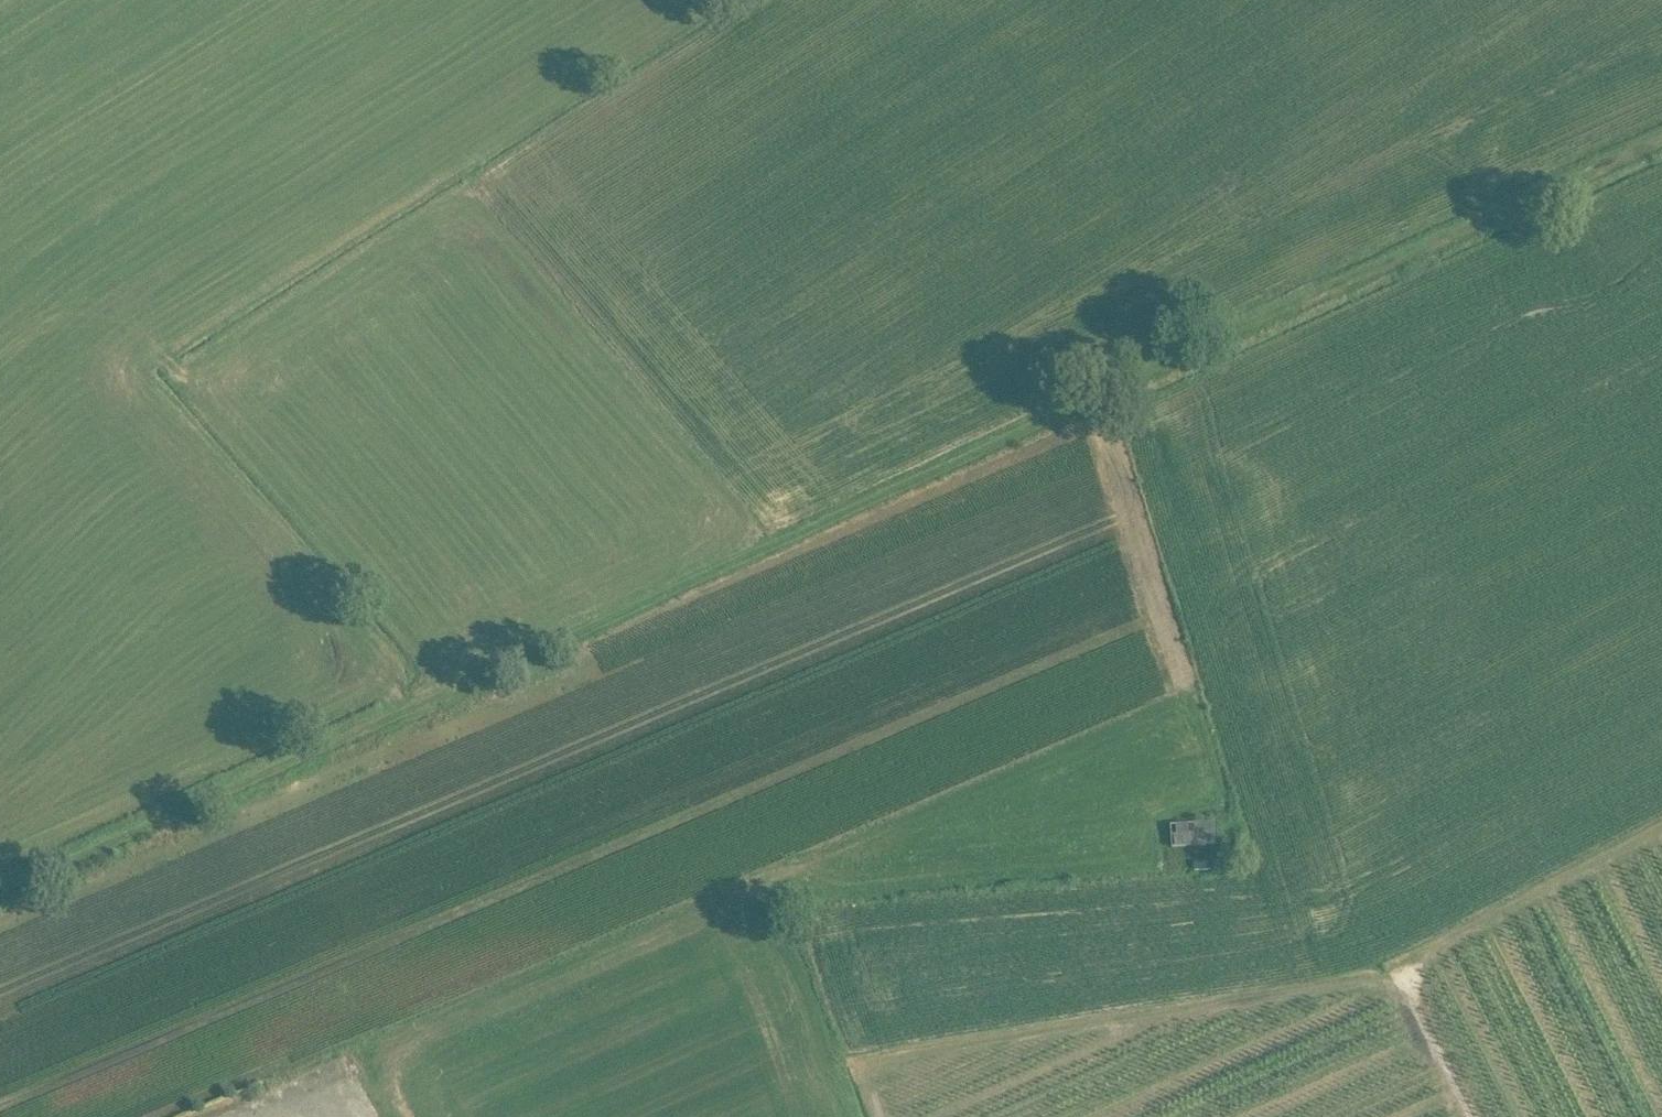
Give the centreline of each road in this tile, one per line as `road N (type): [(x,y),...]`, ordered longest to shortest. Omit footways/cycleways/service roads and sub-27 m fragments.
road 1 (track): [(0,894),(1661,139)]
road 2 (track): [(1419,968),(1413,1004),(1471,1116)]

